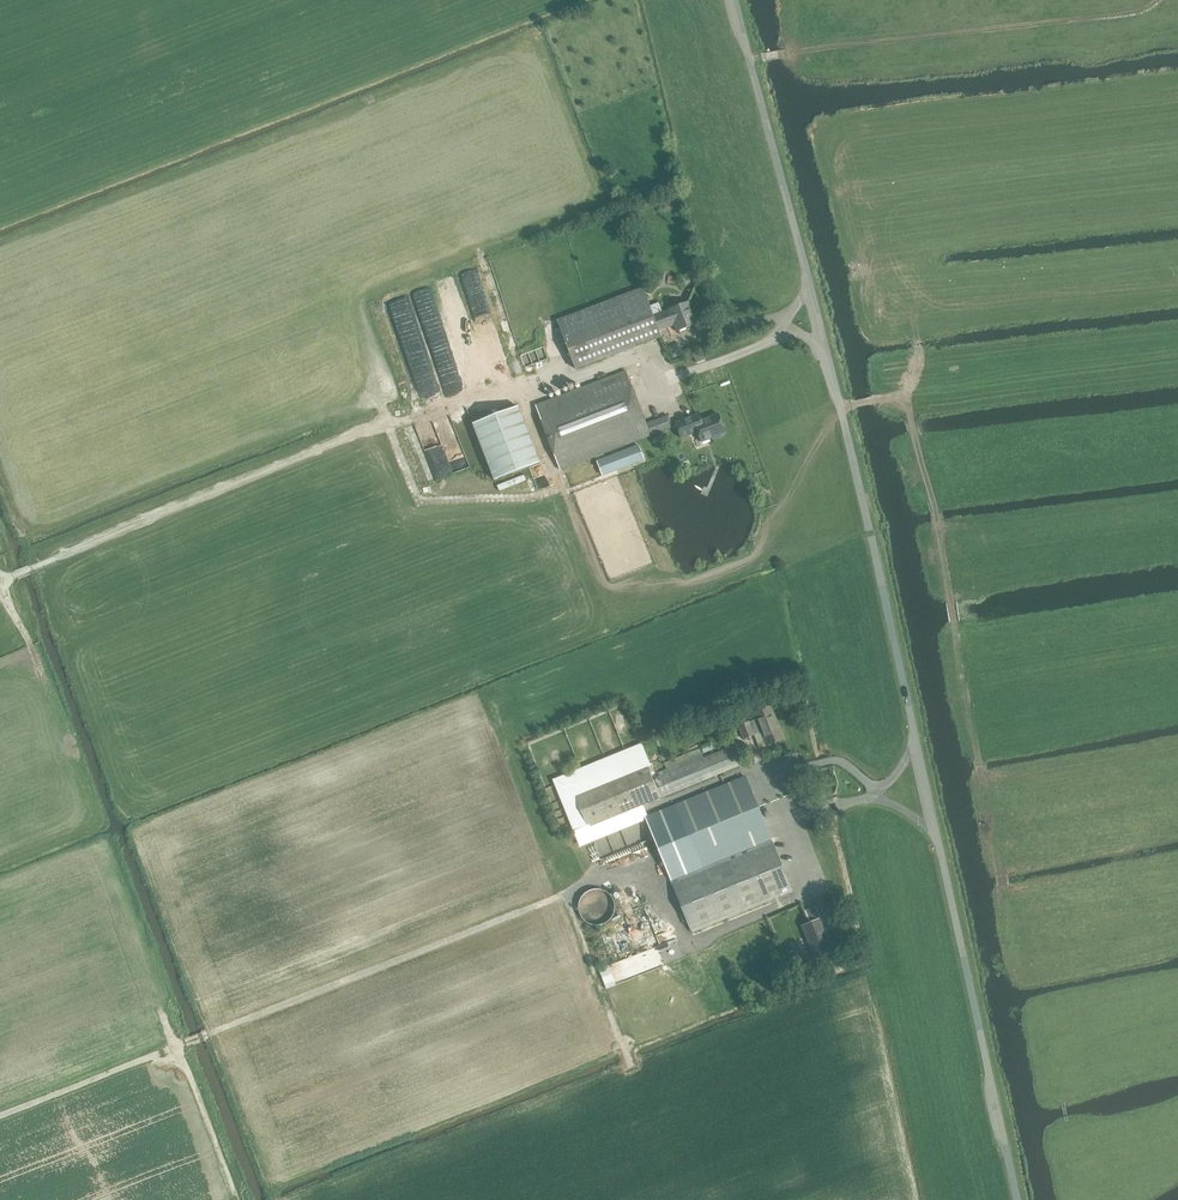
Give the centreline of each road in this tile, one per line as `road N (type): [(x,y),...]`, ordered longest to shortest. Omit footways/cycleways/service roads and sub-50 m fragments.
road 1 (unclassified): [(1017,1199),(830,359),(735,0)]
road 2 (track): [(177,1046),(581,888),(604,876),(591,836),(763,766)]
road 3 (track): [(0,580),(381,427),(498,393),(552,387),(642,355)]
road 4 (track): [(1158,0),(1135,13),(750,58)]
road 5 (track): [(907,399),(937,518),(984,782)]
road 6 (track): [(0,1115),(177,1046),(164,1014)]
road 7 (track): [(177,1046),(237,1199)]
road 8 (track): [(840,407),(907,399),(918,354),(915,323)]

